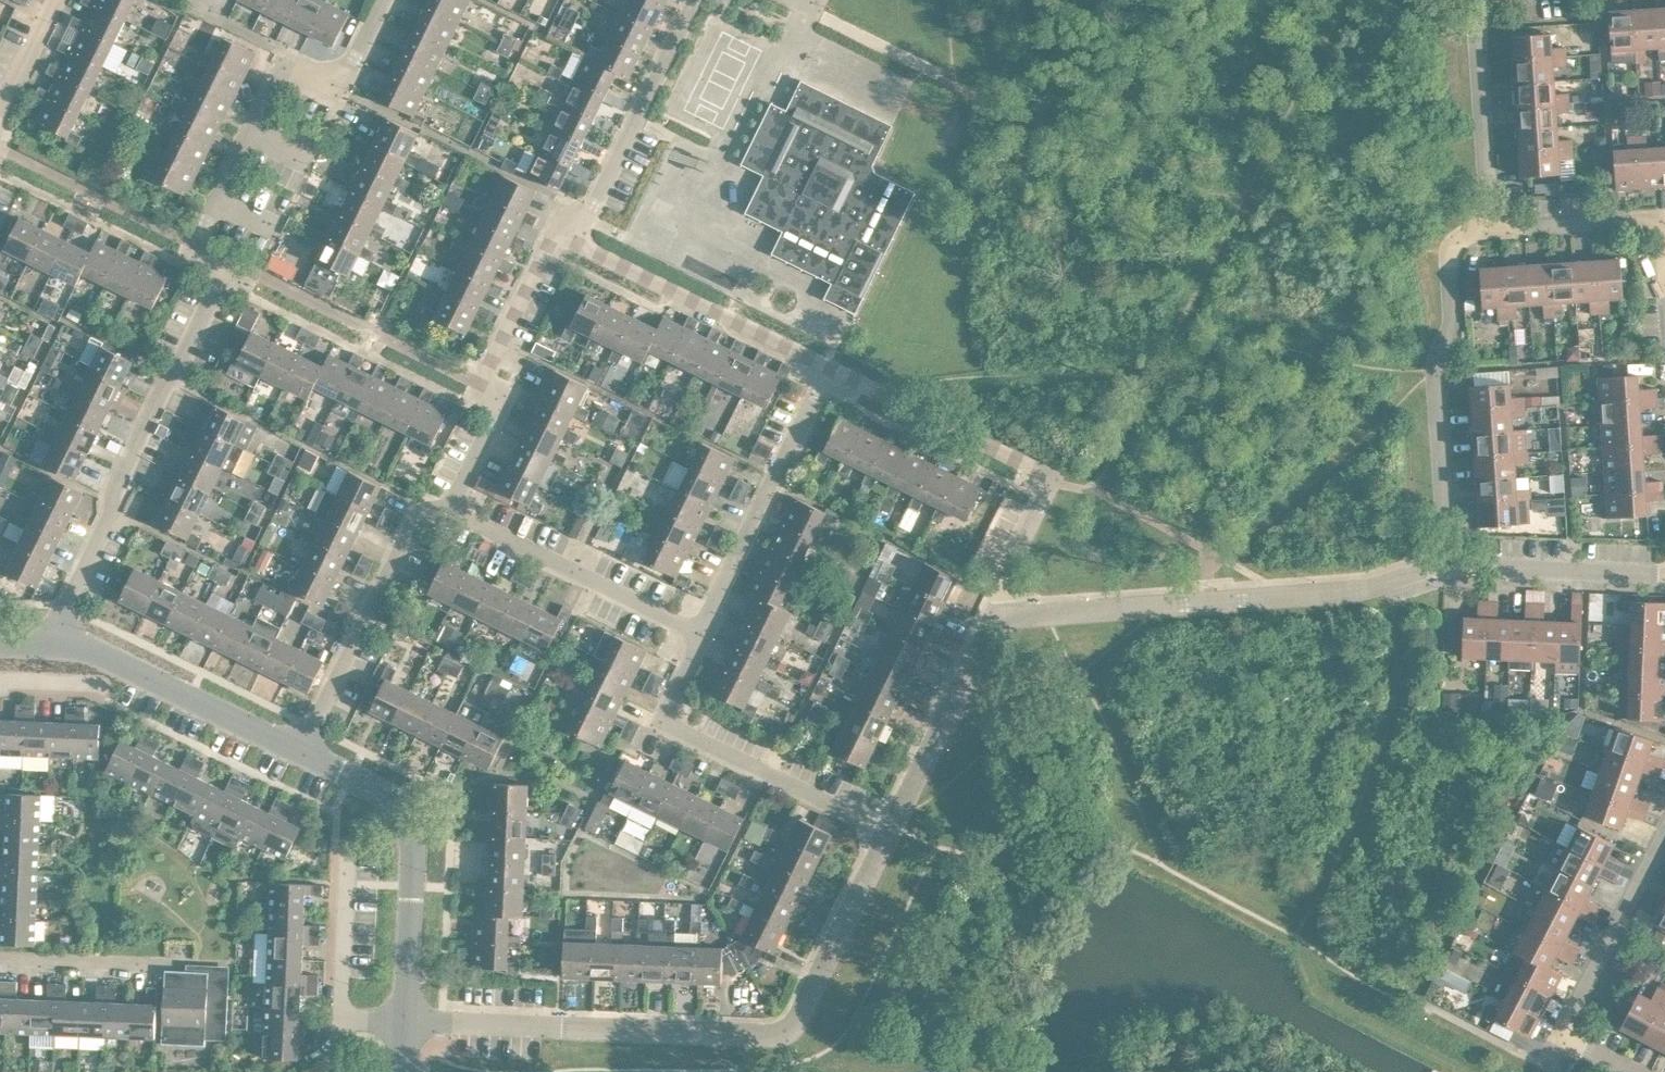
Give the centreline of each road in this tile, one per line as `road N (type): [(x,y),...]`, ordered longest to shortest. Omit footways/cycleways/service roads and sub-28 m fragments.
road 1 (residential): [(894,833),(811,1004),(789,1031),(406,1024)]
road 2 (residential): [(60,641),(115,512),(112,499),(218,281),(207,252),(217,206)]
road 3 (residential): [(1447,568),(1345,591),(1009,615)]
road 4 (residential): [(1009,615),(998,578),(1051,472),(833,367)]
road 5 (residential): [(1490,231),(1452,258),(1449,350),(1439,368),(1447,568)]
road 6 (residential): [(698,639),(669,700),(668,724),(894,833)]
road 7 (tertiary): [(406,1024),(409,845),(397,810),(300,755)]
road 8 (residential): [(833,367),(555,238)]
road 9 (residential): [(1645,1071),(1570,1029),(1664,830)]
road 10 (residential): [(448,509),(498,408),(482,383),(555,238)]
road 11 (residential): [(833,367),(698,639)]
road 12 (residential): [(300,755),(420,522),(448,509)]
road 13 (residential): [(698,639),(448,509)]
road 14 (residential): [(555,238),(586,211),(690,0)]
road 15 (tertiary): [(300,755),(60,641)]
road 16 (residential): [(1009,615),(997,623),(894,833)]
road 17 (residential): [(1490,231),(1473,25),(1488,0)]
road 18 (residential): [(251,133),(286,57),(324,77),(340,75),(384,0)]
road 19 (residential): [(1664,568),(1447,568)]
road 20 (residential): [(1664,223),(1664,214),(1490,231)]
road 21 (residential): [(336,1020),(344,850)]
road 22 (unclassified): [(0,139),(60,0)]
road 23 (residential): [(129,972),(0,968)]

